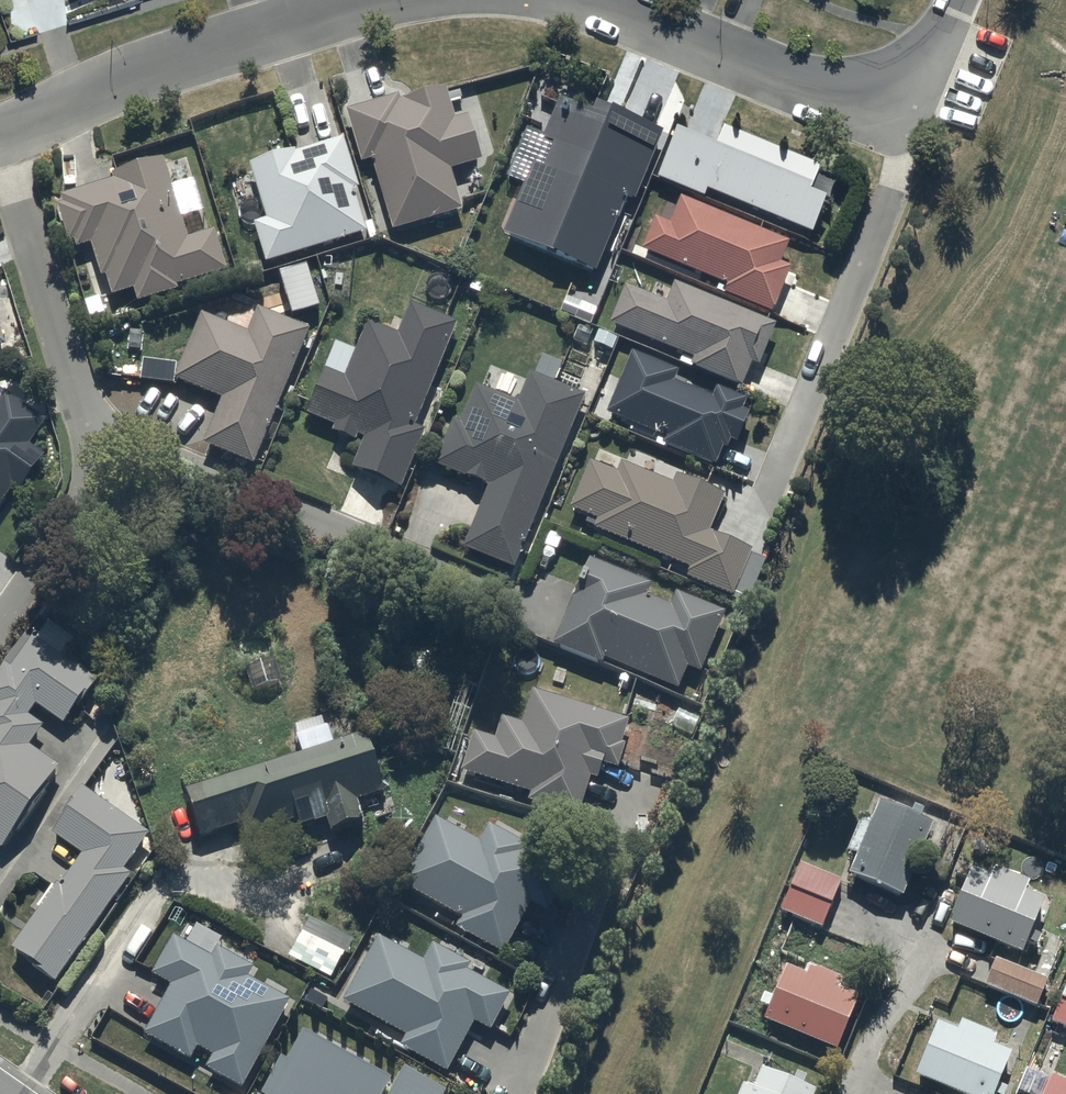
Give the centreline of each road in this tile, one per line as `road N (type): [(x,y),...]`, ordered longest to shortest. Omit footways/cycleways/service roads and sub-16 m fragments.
road 1 (residential): [(575,0),(774,76),(889,109),(935,62),(960,0)]
road 2 (residential): [(93,427),(500,598)]
road 3 (residential): [(0,133),(166,66),(380,0)]
road 4 (residential): [(0,138),(93,427)]
road 5 (residential): [(93,427),(93,475),(80,509),(0,626)]

